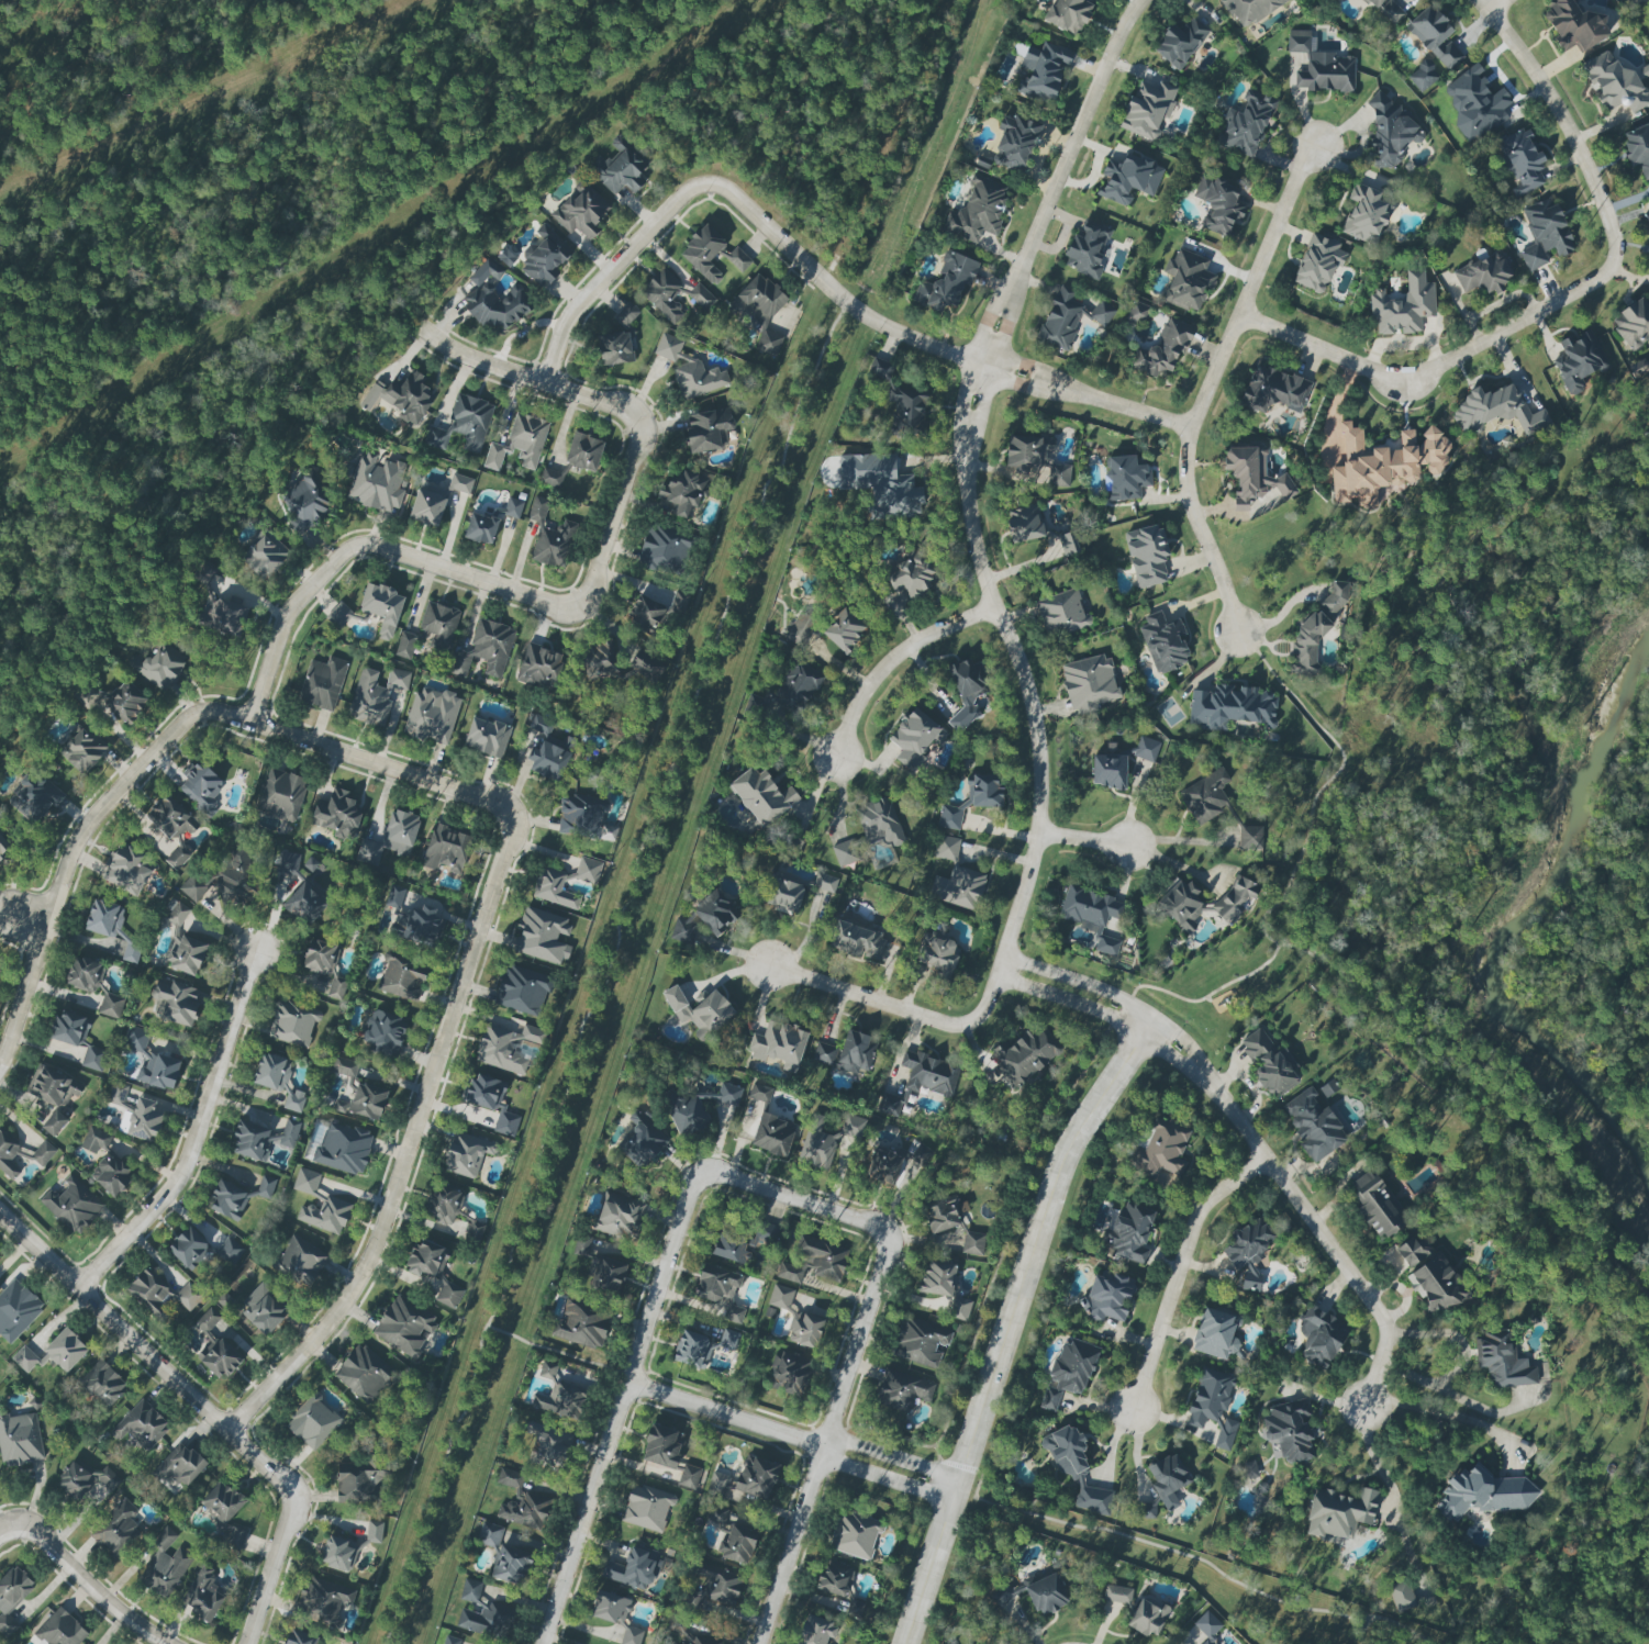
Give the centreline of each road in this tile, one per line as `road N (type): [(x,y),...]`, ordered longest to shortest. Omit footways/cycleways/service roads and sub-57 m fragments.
road 1 (residential): [(546,383),(575,307),(690,188),(704,187),(744,206),(874,322),(1191,432)]
road 2 (residential): [(231,1430),(333,1312),(378,1245),(506,835),(506,805),(473,793)]
road 3 (residential): [(908,1643),(1065,1154),(1150,1018)]
road 4 (residential): [(255,719),(290,607),(344,552),(365,545),(546,603),(580,604),(640,432),(636,417)]
road 5 (residential): [(998,968),(1038,834),(1039,782),(1027,691),(970,528),(966,450)]
road 6 (residential): [(703,1175),(690,1188),(540,1643)]
road 7 (residential): [(0,1067),(71,850),(101,805),(182,725),(211,712),(255,719)]
road 8 (residential): [(1617,243),(1607,273),(1430,374),(1368,370),(1239,316)]
road 9 (residential): [(761,1643),(885,1259),(884,1237)]
road 10 (residential): [(291,1498),(231,1430),(0,1211)]
road 11 (residential): [(80,1287),(179,1178),(254,950)]
road 12 (residential): [(1370,1411),(1388,1340),(1383,1321),(1210,1086)]
road 13 (residential): [(1191,432),(1311,147)]
road 14 (residential): [(1136,1409),(1202,1210),(1268,1160)]
road 15 (residential): [(1023,262),(1118,33),(1141,0)]
road 16 (residential): [(1478,0),(1569,130),(1617,243)]
road 17 (track): [(1648,866),(1604,966),(1603,1042),(1648,1105)]
road 18 (residential): [(1210,1086),(1193,1053),(1128,1004),(1018,964),(998,968)]
road 19 (residential): [(998,968),(1021,985),(1116,1020),(1210,1086)]
road 20 (residential): [(636,417),(483,364),(420,327)]
road 21 (residential): [(996,607),(910,644),(874,673),(835,757)]
road 22 (residential): [(255,719),(473,793)]
road 23 (residential): [(765,963),(944,1025),(970,1025)]
road 24 (residential): [(1191,432),(1183,476),(1189,505),(1238,631)]
road 25 (residential): [(824,1447),(626,1382)]
road 26 (residential): [(166,1643),(110,1607),(36,1537),(0,1536)]
road 27 (residential): [(884,1237),(867,1222),(703,1175)]
road 28 (residential): [(246,1643),(291,1498)]
road 29 (residential): [(957,1492),(938,1475),(846,1443),(824,1447)]
road 30 (residential): [(824,1447),(843,1464),(932,1495),(957,1492)]

